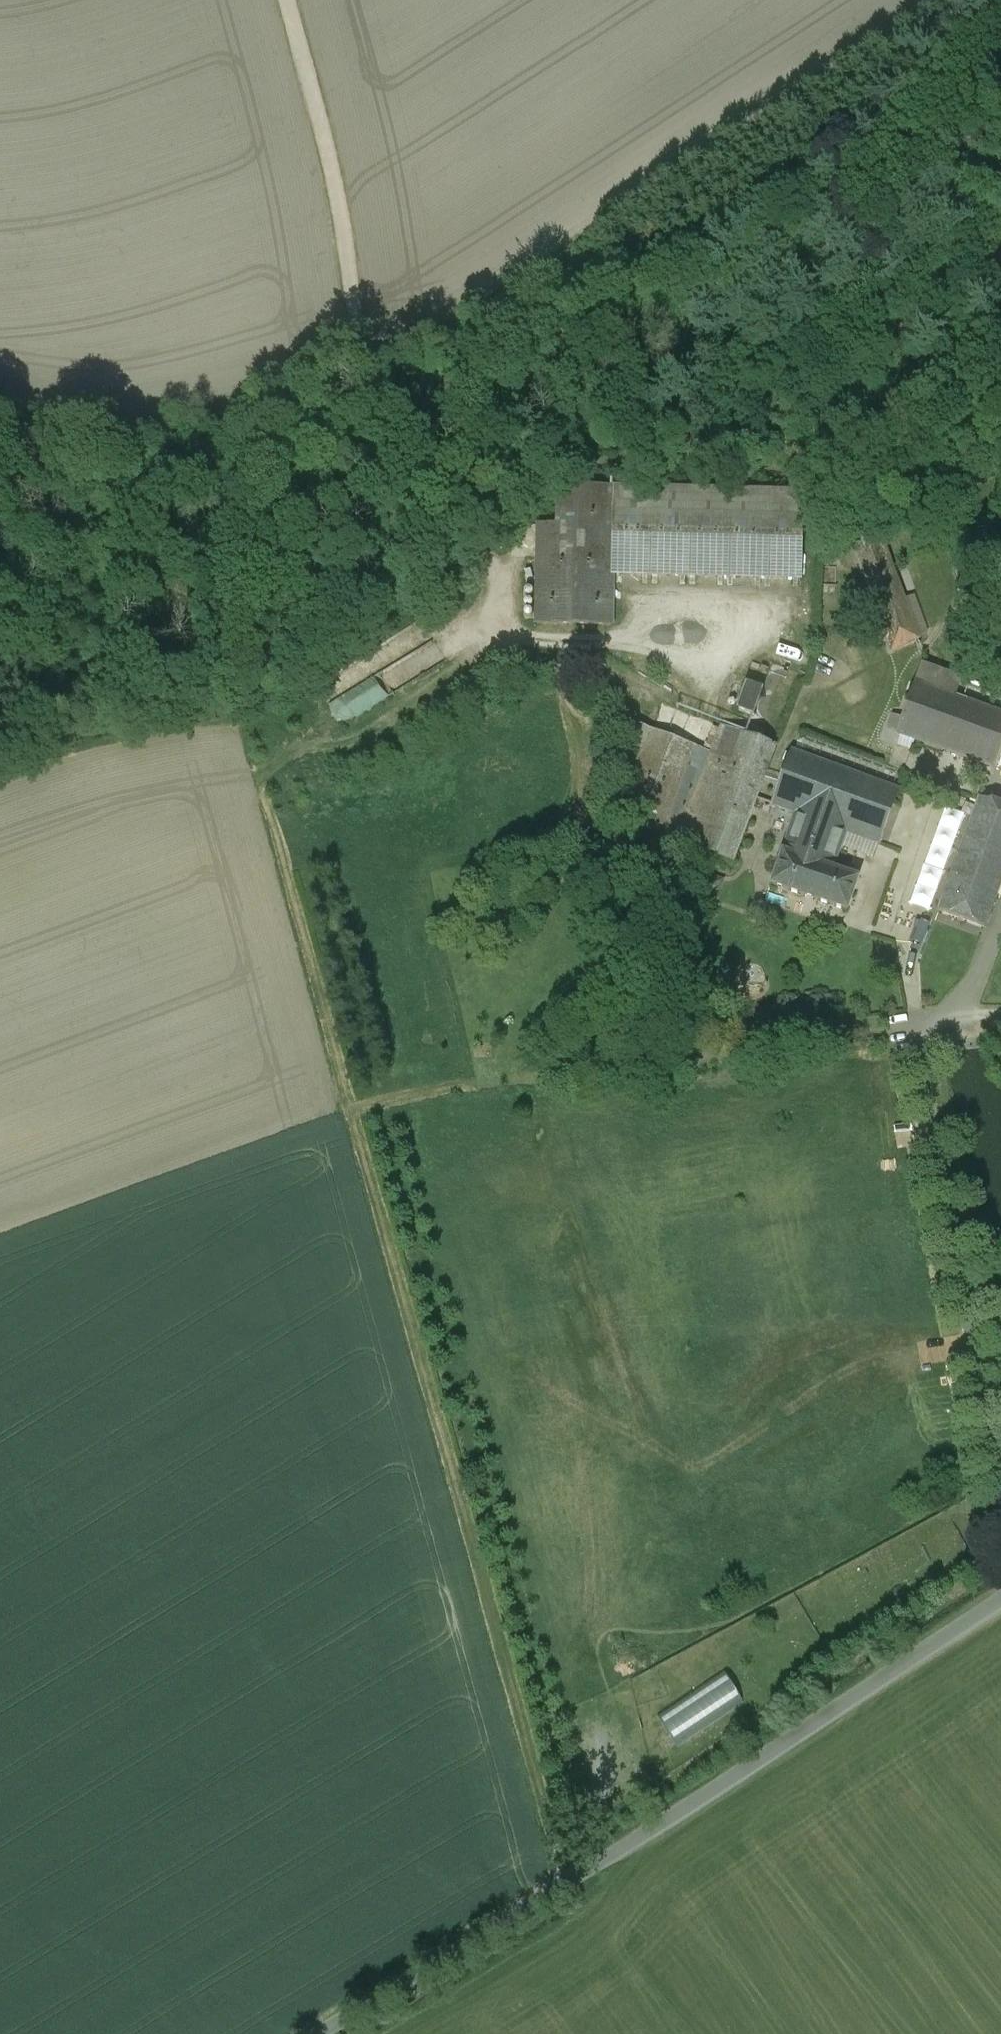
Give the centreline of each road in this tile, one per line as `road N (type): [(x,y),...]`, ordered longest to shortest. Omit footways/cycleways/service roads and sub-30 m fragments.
road 1 (residential): [(323,2033),(1000,1607)]

